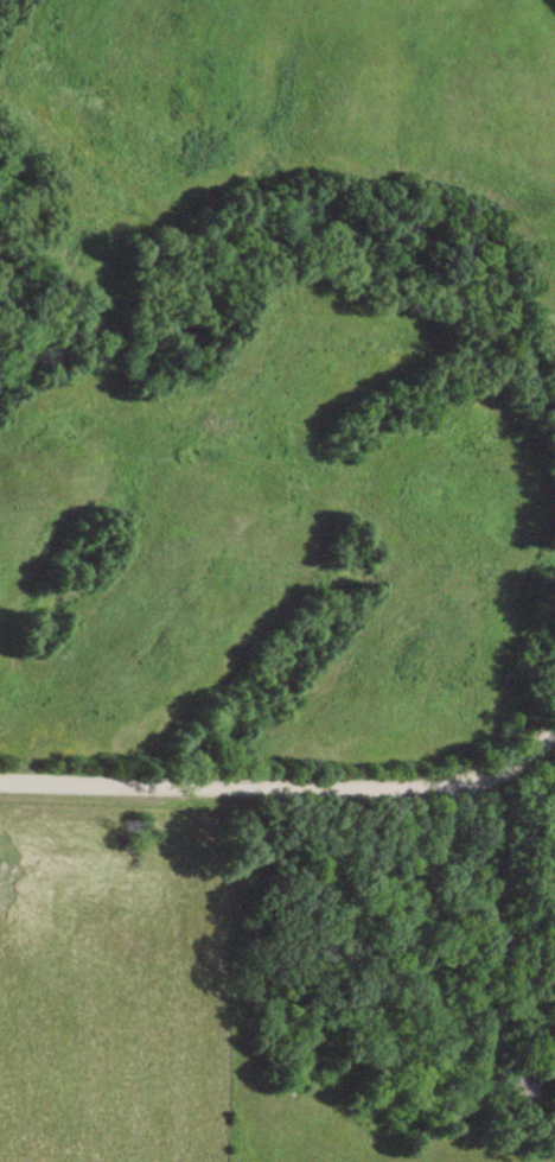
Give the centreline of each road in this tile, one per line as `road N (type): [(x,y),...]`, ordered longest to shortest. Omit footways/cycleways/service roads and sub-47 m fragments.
road 1 (residential): [(554,735),(474,789),(0,786)]
road 2 (residential): [(234,790),(244,1099),(337,1161)]

